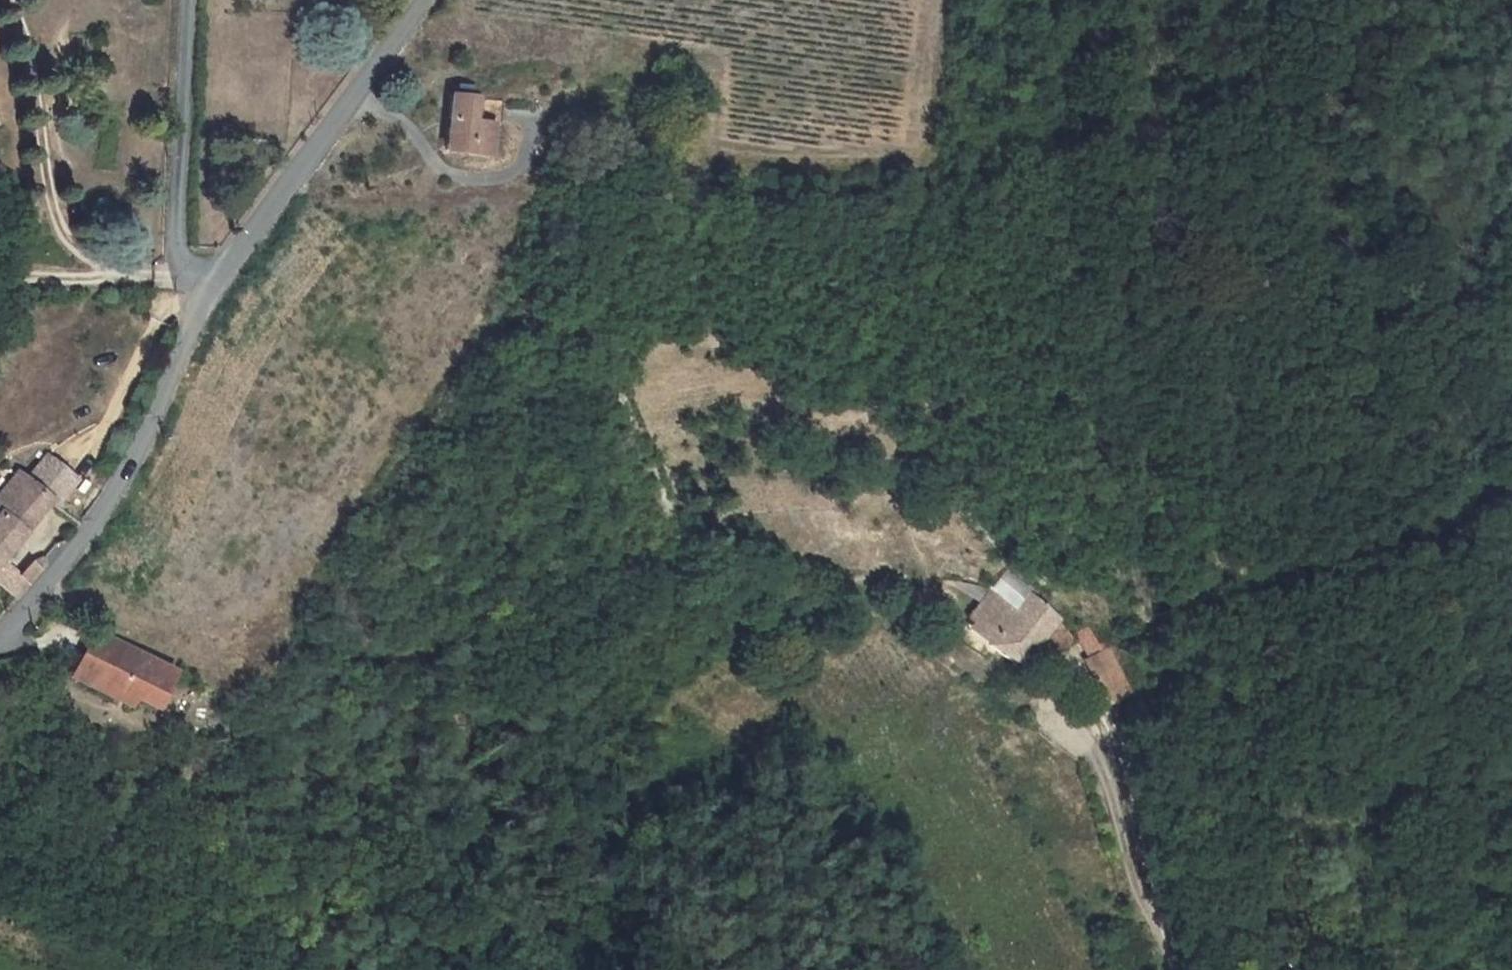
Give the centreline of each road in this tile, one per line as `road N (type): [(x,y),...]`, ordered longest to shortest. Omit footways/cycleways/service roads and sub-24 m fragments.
road 1 (unclassified): [(210,287),(122,476),(78,548),(0,635)]
road 2 (unclassified): [(426,0),(210,287)]
road 3 (unclassified): [(210,287),(181,272),(171,244),(183,0)]

